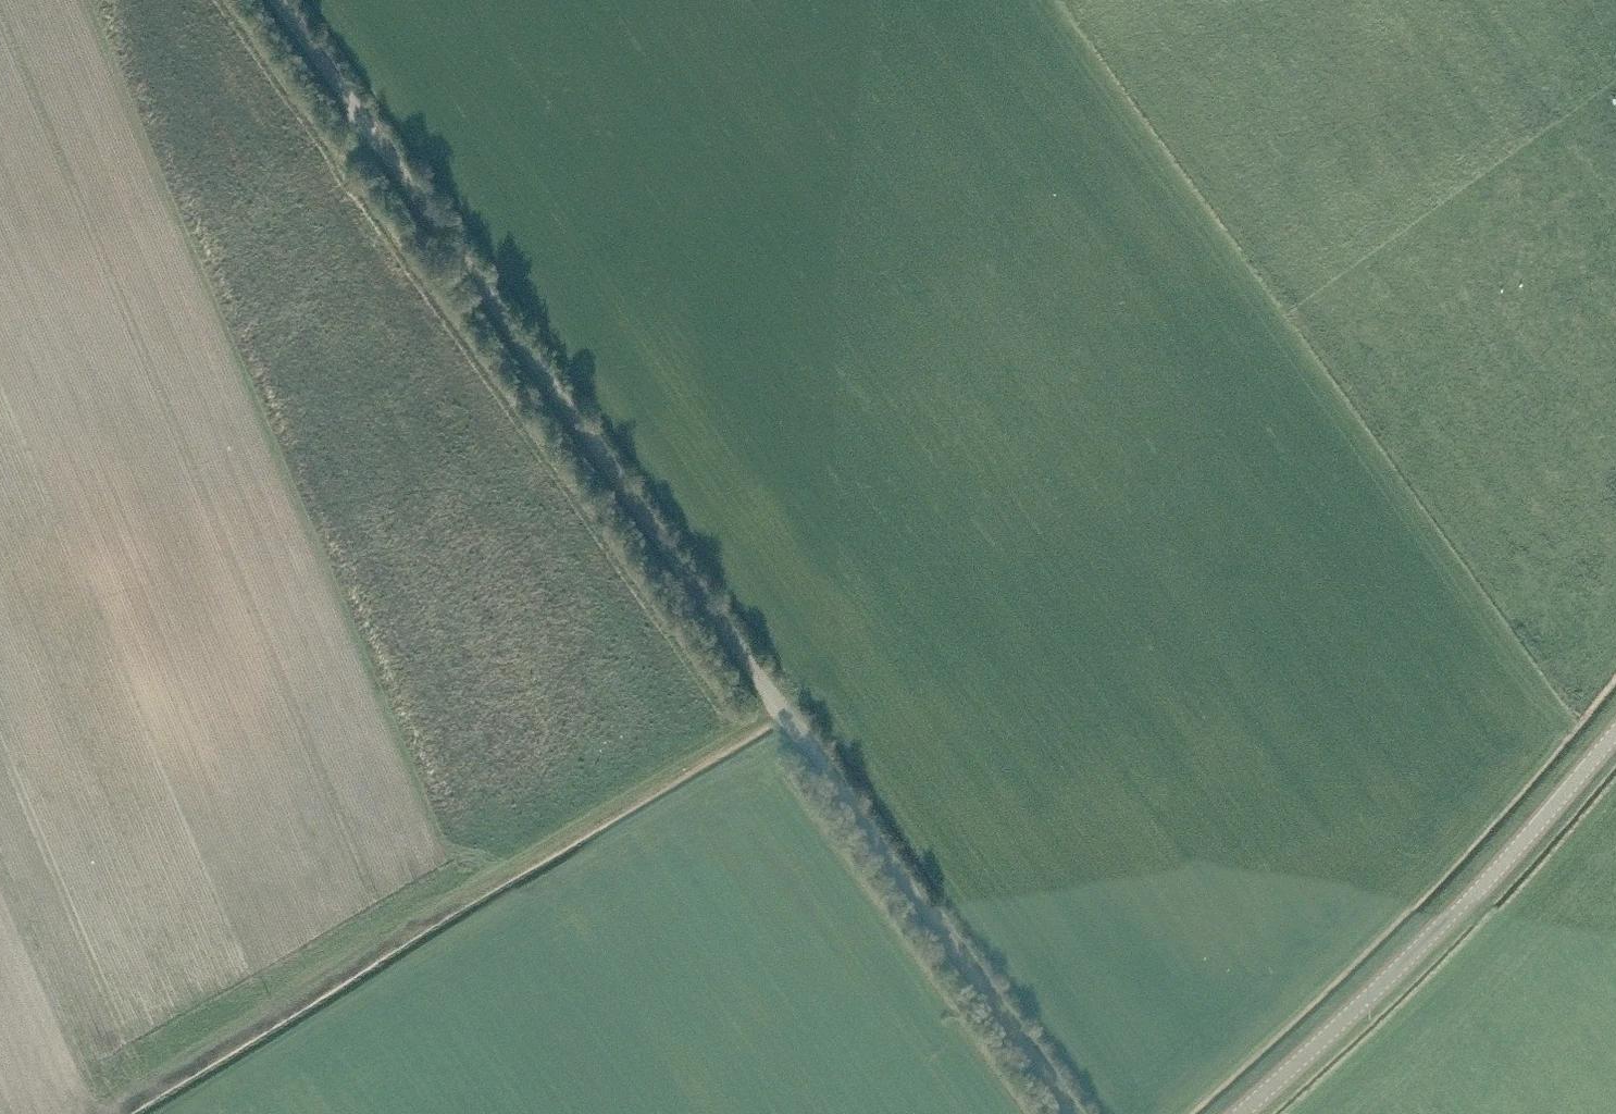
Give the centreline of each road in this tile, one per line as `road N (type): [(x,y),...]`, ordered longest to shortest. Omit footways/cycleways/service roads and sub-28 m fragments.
road 1 (unclassified): [(1071,1113),(279,0)]
road 2 (tertiary): [(1241,1113),(1431,939),(1615,729)]

